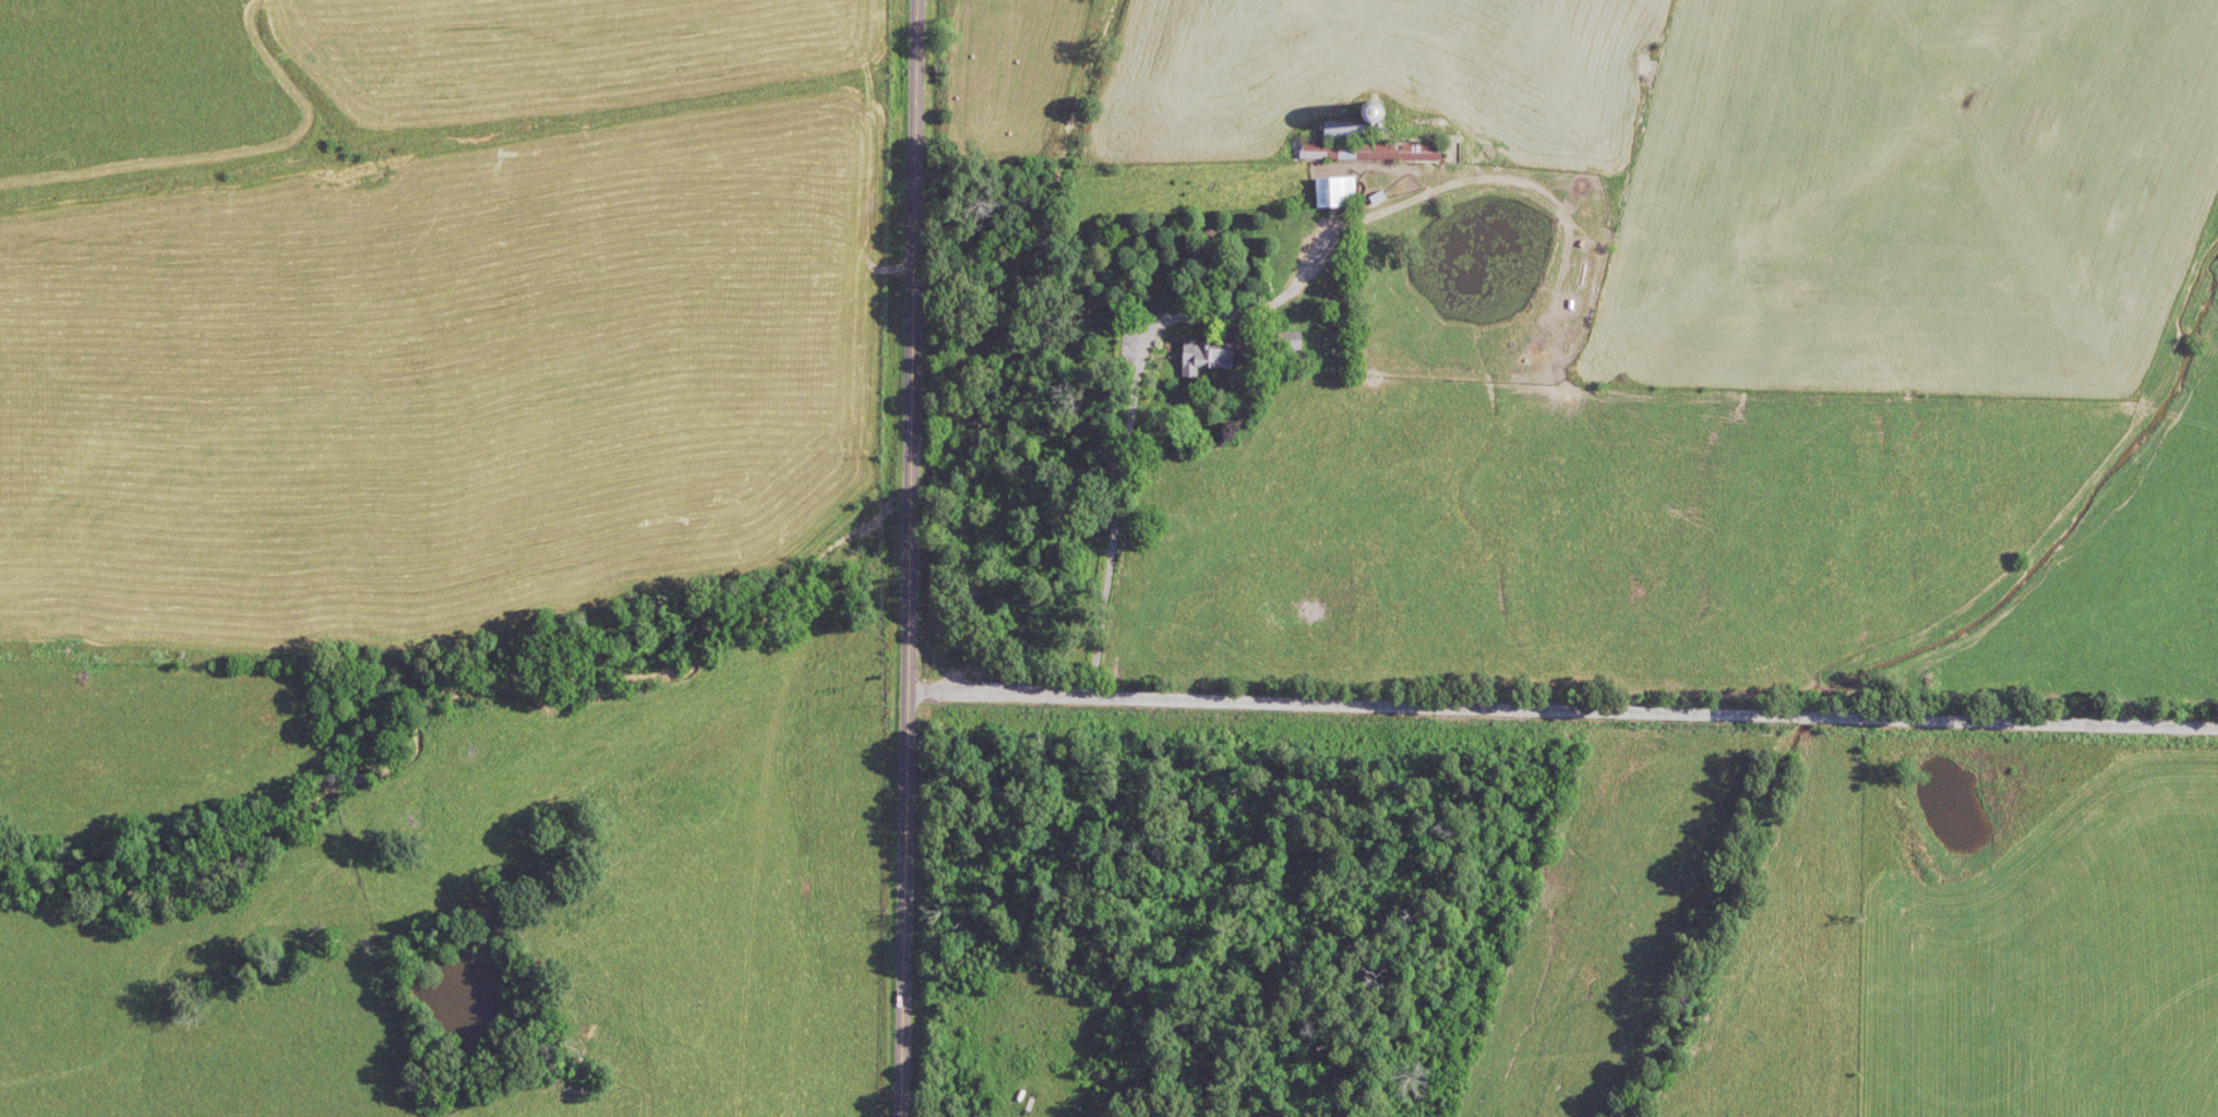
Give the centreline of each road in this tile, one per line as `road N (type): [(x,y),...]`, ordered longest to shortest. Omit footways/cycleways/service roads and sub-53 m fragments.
road 1 (residential): [(2217,725),(907,685)]
road 2 (secondary): [(900,1116),(916,0)]
road 3 (residential): [(909,577),(973,687)]

